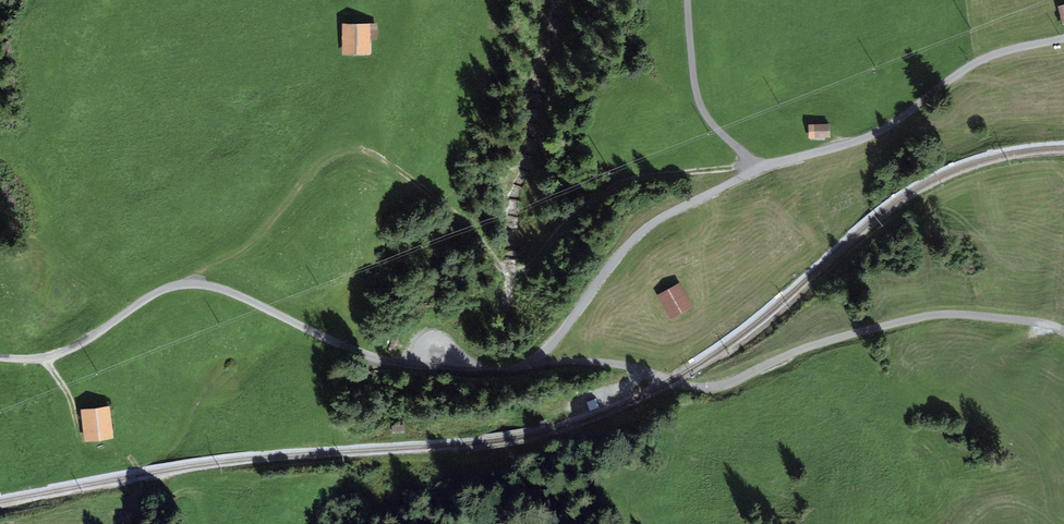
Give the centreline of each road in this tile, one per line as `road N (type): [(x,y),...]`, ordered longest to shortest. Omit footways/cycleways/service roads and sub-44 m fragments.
road 1 (unclassified): [(1063,39),(977,62),(879,131),(753,172),(660,219),(623,251),(557,338),(508,372),(390,361),(226,290),(195,285),(155,294),(60,354),(0,357)]
road 2 (track): [(195,285),(249,244),(337,153),(365,150),(384,161),(510,267),(530,264),(616,186),(757,165)]

